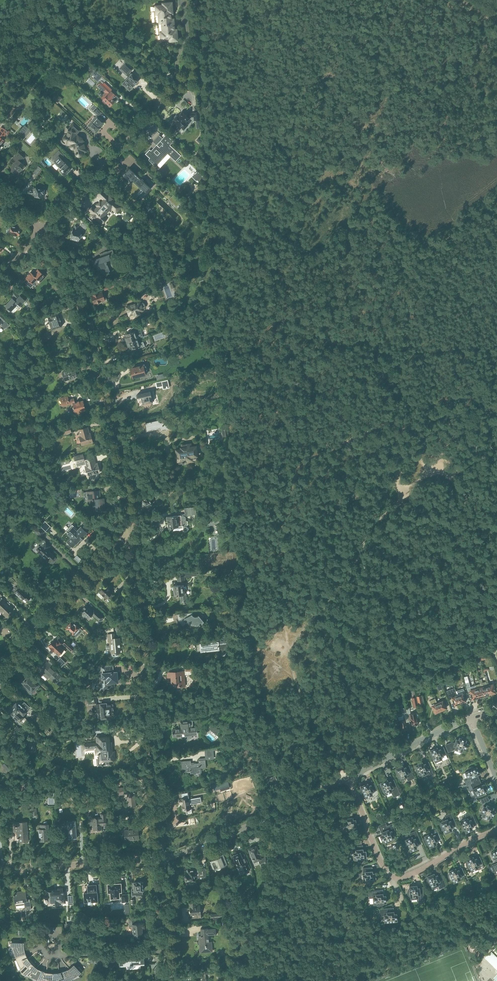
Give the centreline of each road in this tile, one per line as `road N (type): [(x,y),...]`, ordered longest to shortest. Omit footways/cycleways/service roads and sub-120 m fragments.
road 1 (track): [(348,777),(293,671),(297,636),(386,509),(447,497),(496,511)]
road 2 (residential): [(162,859),(124,535)]
road 3 (residential): [(124,535),(97,366),(77,296),(41,231)]
road 4 (residential): [(496,829),(394,878),(348,777)]
road 5 (residential): [(41,231),(192,73)]
road 6 (residential): [(162,859),(348,777)]
road 7 (residential): [(0,667),(124,535)]
road 8 (residential): [(0,873),(162,859)]
road 9 (residential): [(348,777),(471,717)]
road 10 (residential): [(166,980),(162,859)]

